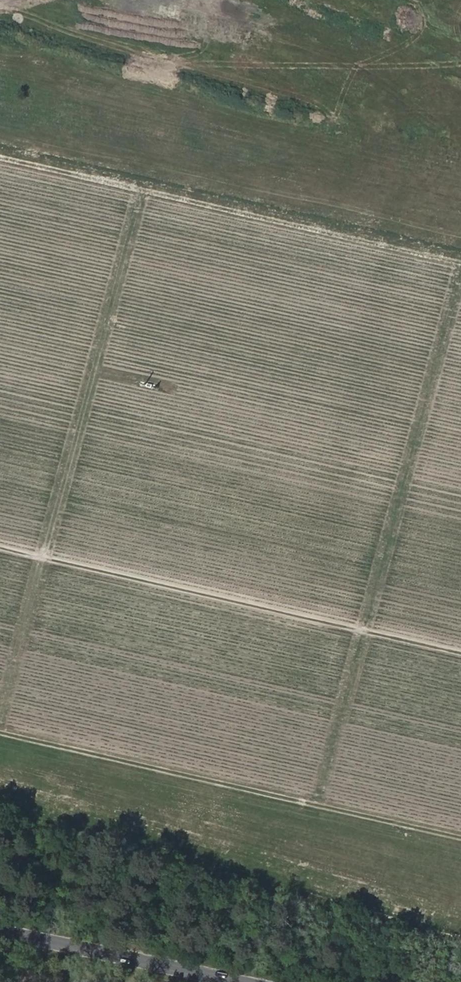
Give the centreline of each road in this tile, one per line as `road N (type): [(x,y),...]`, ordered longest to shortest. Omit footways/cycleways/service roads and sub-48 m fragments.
road 1 (unclassified): [(211,981),(0,939)]

